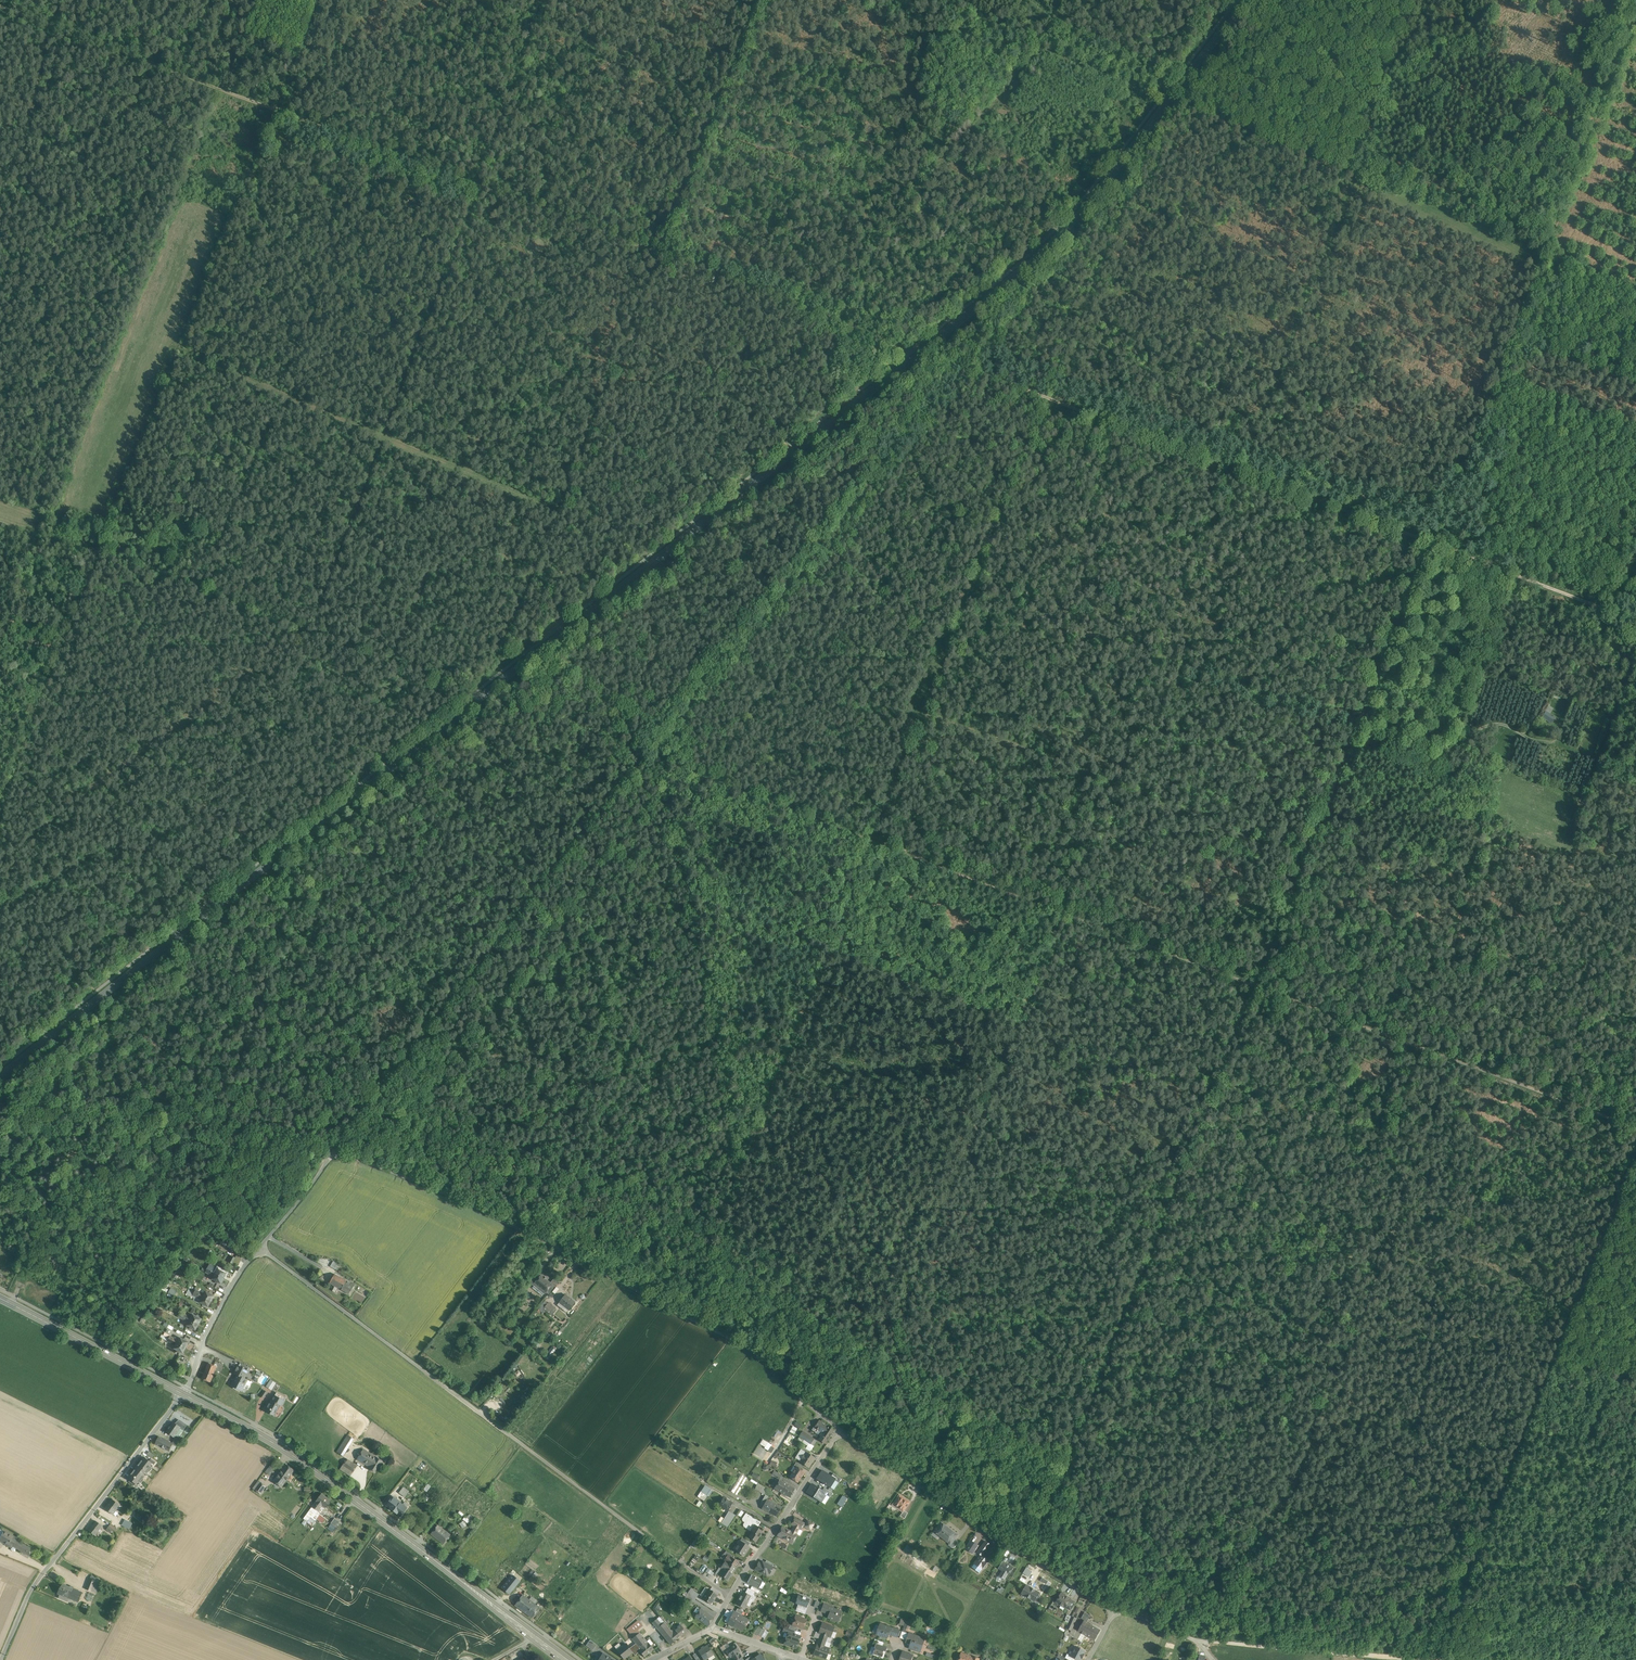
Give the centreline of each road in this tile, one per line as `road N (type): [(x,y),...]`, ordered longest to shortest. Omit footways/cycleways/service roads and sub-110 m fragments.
road 1 (secondary): [(0,1078),(1040,258),(1091,208),(1248,0)]
road 2 (track): [(869,839),(648,755),(476,702),(314,625),(104,547)]
road 3 (track): [(1635,1127),(869,839)]
road 4 (track): [(1070,1450),(1314,836)]
road 5 (track): [(730,1595),(260,1246)]
road 6 (track): [(1635,1148),(1451,1606)]
road 7 (track): [(338,1147),(524,1230),(780,1364)]
road 8 (track): [(479,188),(314,625)]
road 9 (primary): [(535,1637),(314,1470),(184,1393)]
road 10 (track): [(1070,1450),(786,1304),(702,1250)]
road 11 (track): [(1451,1606),(1070,1450)]
road 12 (track): [(1426,542),(1048,399)]
road 13 (track): [(844,323),(890,226),(1076,0)]
road 14 (track): [(747,1144),(670,766)]
road 15 (track): [(702,1250),(538,1144),(389,1081)]
road 16 (residential): [(841,1430),(1117,1609)]
road 17 (track): [(869,839),(747,1144)]
road 18 (unclassified): [(184,1393),(33,1587),(1,1659)]
road 19 (track): [(1541,245),(1426,542)]
road 20 (track): [(1426,542),(1314,836)]
road 21 (track): [(271,110),(0,6)]
road 22 (track): [(1635,786),(1373,691)]
road 23 (track): [(912,350),(655,251)]
road 24 (track): [(187,1388),(226,1294),(329,1157)]
road 25 (track): [(655,251),(754,0)]
road 26 (track): [(556,501),(655,251)]
road 27 (track): [(1635,2),(1541,245)]
road 28 (track): [(1195,1637),(1449,1659)]
road 29 (residential): [(712,1629),(841,1430)]
road 30 (track): [(780,1364),(786,1304),(747,1144)]
road 31 (track): [(1635,620),(1426,542)]
road 32 (track): [(479,188),(271,110)]
road 33 (primary): [(184,1393),(0,1298)]
road 34 (track): [(655,251),(479,188)]
road 35 (track): [(1635,1617),(1451,1606)]
road 36 (track): [(1098,833),(1038,986)]
road 37 (track): [(377,146),(434,0)]
road 38 (track): [(1048,399),(912,350)]

